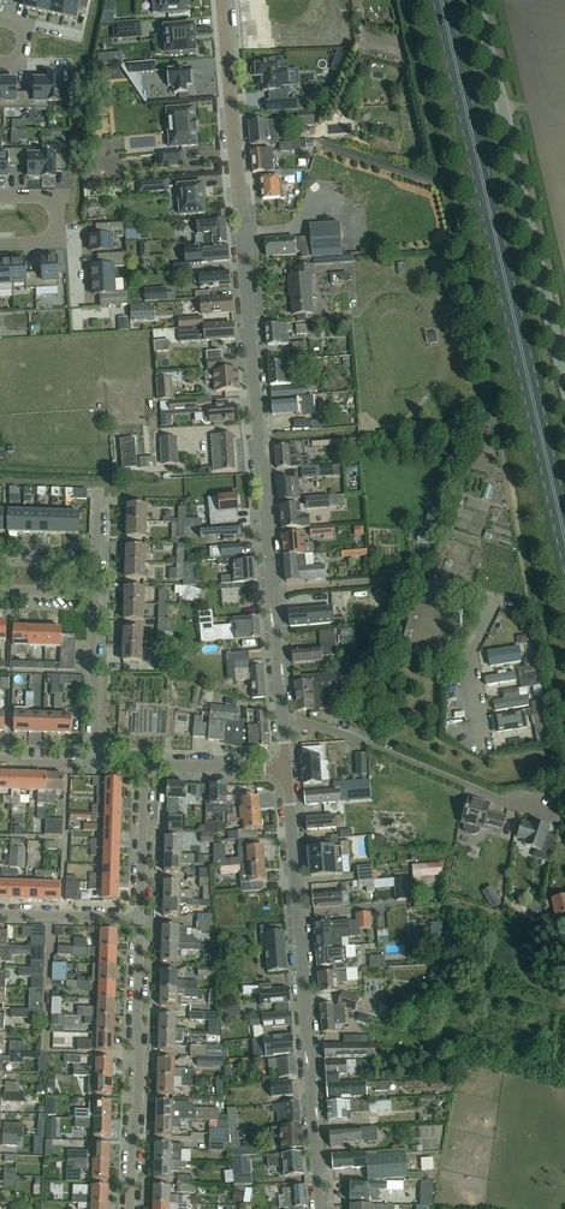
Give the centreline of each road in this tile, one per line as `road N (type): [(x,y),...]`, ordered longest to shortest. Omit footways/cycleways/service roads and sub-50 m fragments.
road 1 (unclassified): [(274,588),(222,0)]
road 2 (primary): [(564,538),(441,0)]
road 3 (unclassified): [(321,1208),(286,768)]
road 4 (unclassified): [(564,380),(477,0)]
road 5 (residential): [(486,751),(471,658),(492,600),(407,578),(274,588)]
road 6 (residential): [(564,821),(281,713)]
road 7 (residential): [(131,1208),(140,917)]
road 8 (residential): [(94,765),(96,594)]
road 9 (residential): [(140,917),(146,770)]
road 10 (residential): [(140,917),(0,913)]
road 11 (residential): [(286,768),(146,770)]
road 12 (unclassified): [(281,713),(274,588)]

